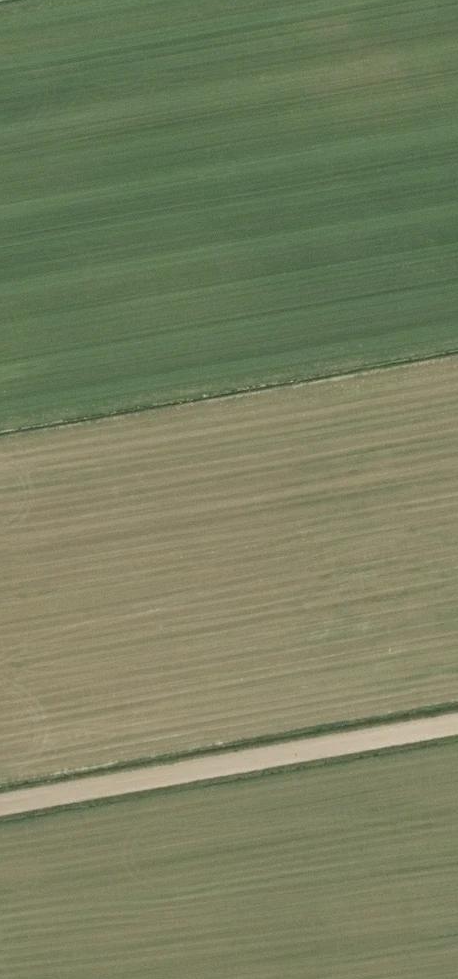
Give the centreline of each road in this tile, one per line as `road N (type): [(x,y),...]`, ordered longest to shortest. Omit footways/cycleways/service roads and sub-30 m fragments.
road 1 (track): [(0,804),(457,723)]

